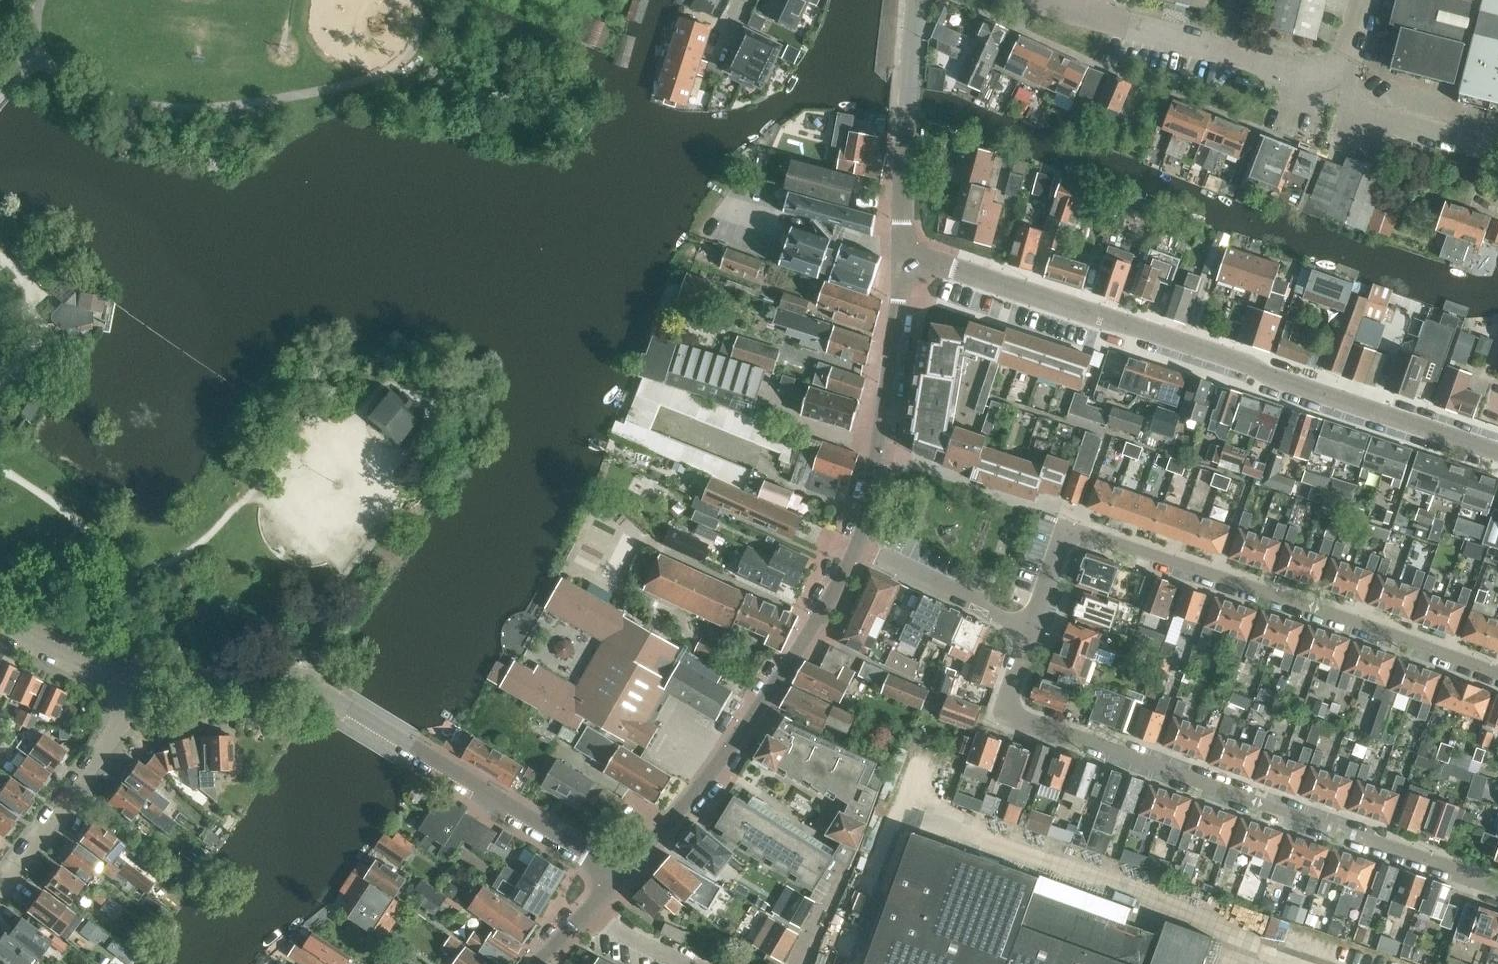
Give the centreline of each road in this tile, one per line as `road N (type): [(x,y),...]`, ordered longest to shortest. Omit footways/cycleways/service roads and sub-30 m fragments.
road 1 (residential): [(1497,452),(901,251)]
road 2 (residential): [(1029,628),(1007,694),(1015,717),(1497,888)]
road 3 (residential): [(1497,672),(1064,527),(1029,628)]
road 4 (residential): [(858,546),(743,735),(615,877)]
road 5 (residential): [(615,877),(320,692)]
road 6 (residential): [(858,546),(901,251)]
road 7 (residential): [(1337,95),(1085,15)]
road 8 (residential): [(901,251),(917,0)]
road 9 (residential): [(0,887),(123,720),(132,681)]
road 10 (residential): [(1029,628),(858,546)]
road 11 (residential): [(132,681),(233,680),(320,692)]
road 12 (residential): [(1497,150),(1387,122),(1337,95)]
road 13 (residential): [(0,629),(132,681)]

